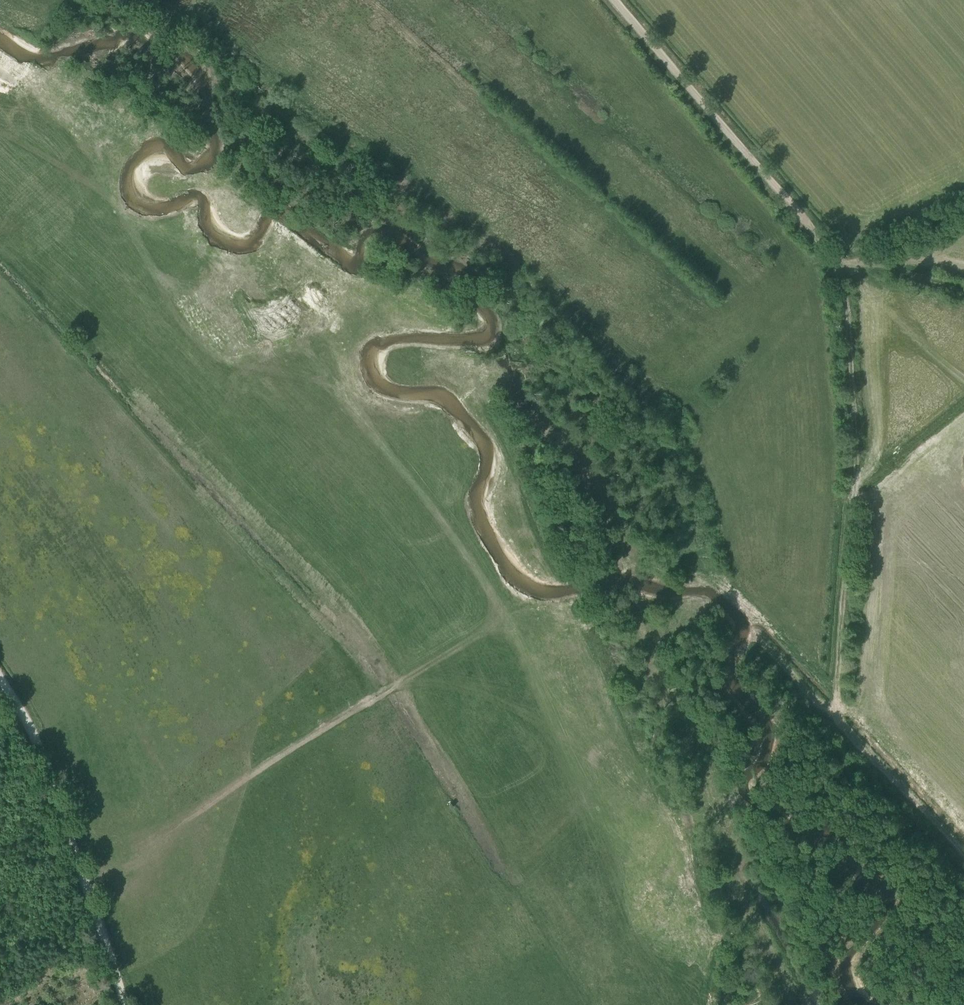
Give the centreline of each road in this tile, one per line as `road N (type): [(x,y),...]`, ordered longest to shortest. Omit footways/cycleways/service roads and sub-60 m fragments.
road 1 (track): [(847,270),(838,707),(963,843)]
road 2 (track): [(609,0),(824,259),(847,270),(963,217)]
road 3 (track): [(12,694),(32,729),(126,1004)]

